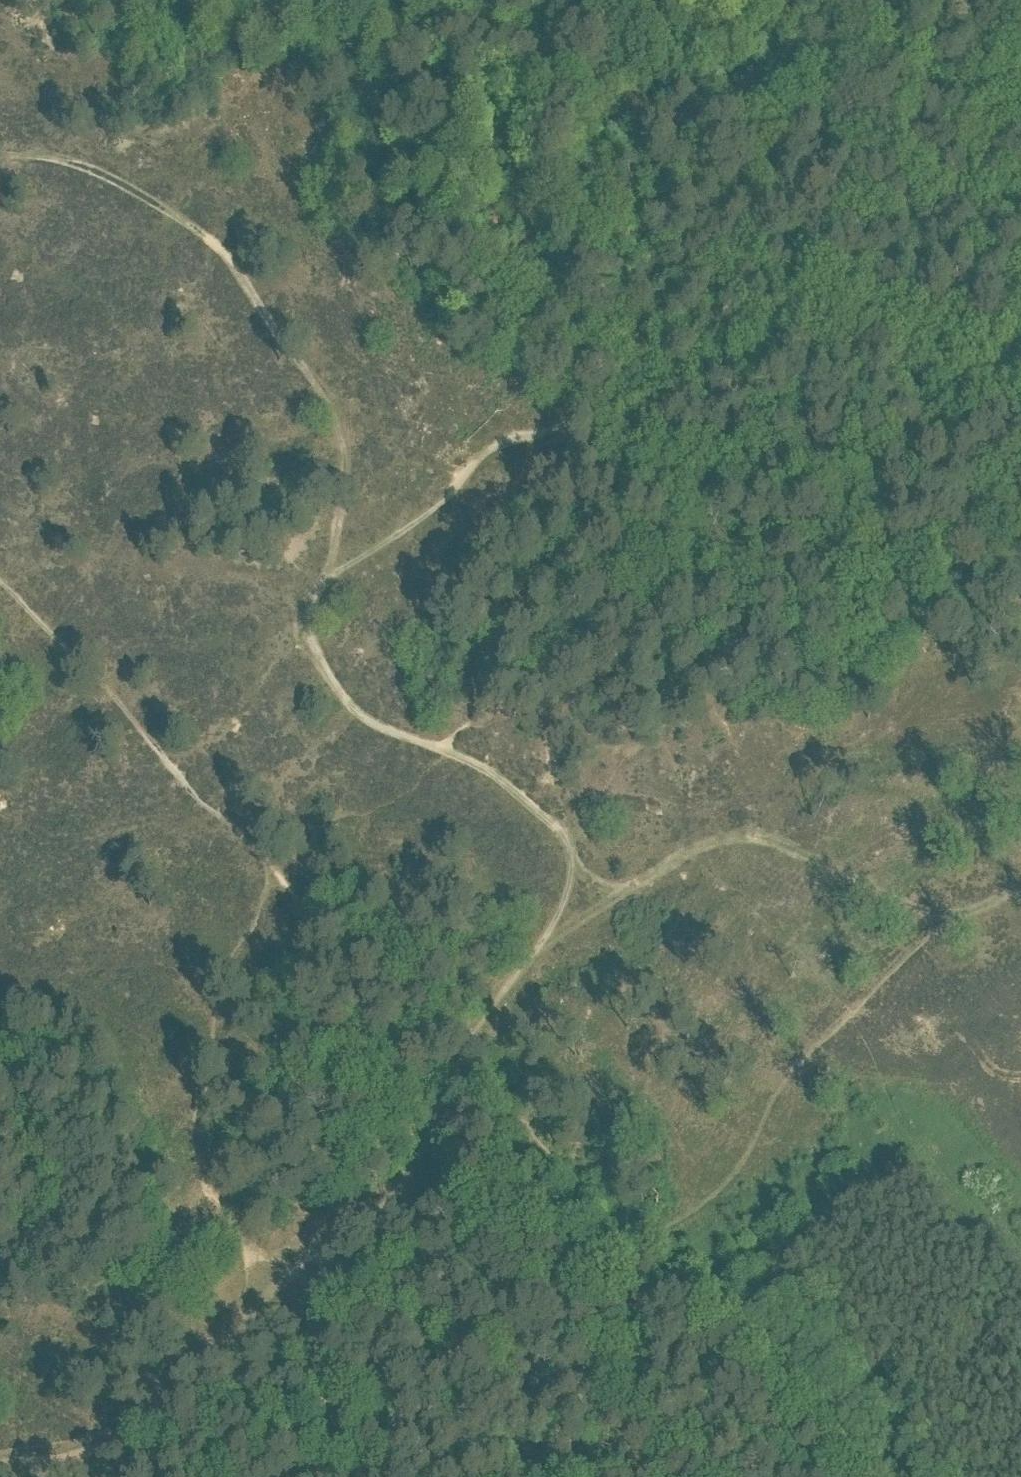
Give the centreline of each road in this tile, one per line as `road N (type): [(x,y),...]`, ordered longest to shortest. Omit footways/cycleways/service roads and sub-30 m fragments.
road 1 (track): [(0,1464),(64,1457),(172,1418),(256,1334)]
road 2 (track): [(256,1334),(356,1161)]
road 3 (track): [(457,1040),(402,1092),(356,1161)]

